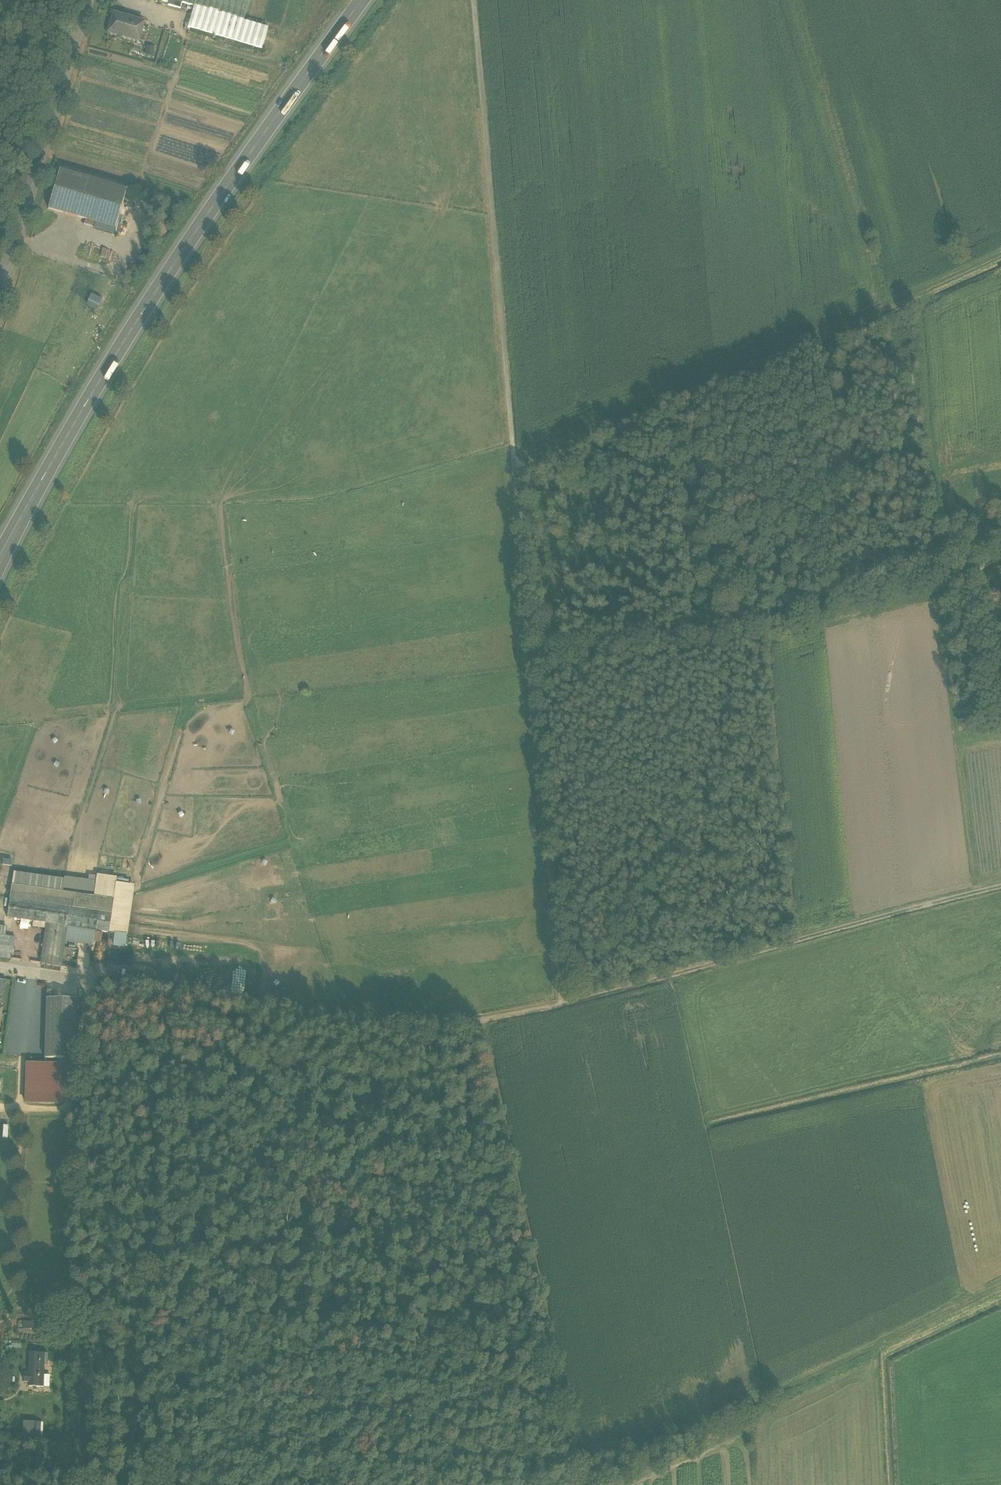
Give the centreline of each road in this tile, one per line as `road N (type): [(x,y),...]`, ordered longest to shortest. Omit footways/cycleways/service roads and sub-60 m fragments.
road 1 (track): [(1000,253),(512,468),(561,1005)]
road 2 (track): [(0,963),(420,1027),(561,1005),(1000,887)]
road 3 (primary): [(0,558),(114,356),(363,0)]
road 4 (track): [(1000,1287),(573,1484)]
road 5 (tertiary): [(0,276),(84,0)]

